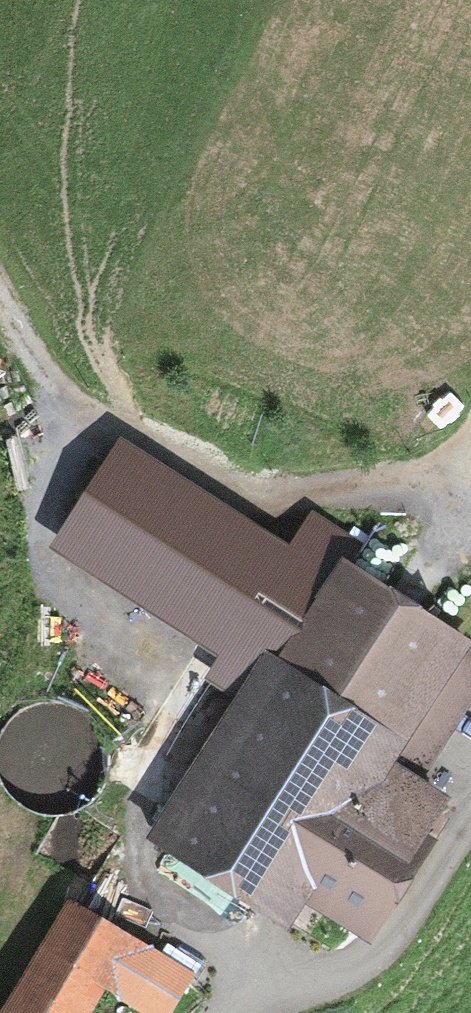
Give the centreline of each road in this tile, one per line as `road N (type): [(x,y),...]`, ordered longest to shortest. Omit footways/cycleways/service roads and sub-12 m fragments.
road 1 (track): [(0,300),(73,401),(219,500),(256,506),(375,488),(409,491),(470,515)]
road 2 (track): [(246,1012),(358,967),(392,939)]
road 3 (track): [(470,819),(392,939)]

